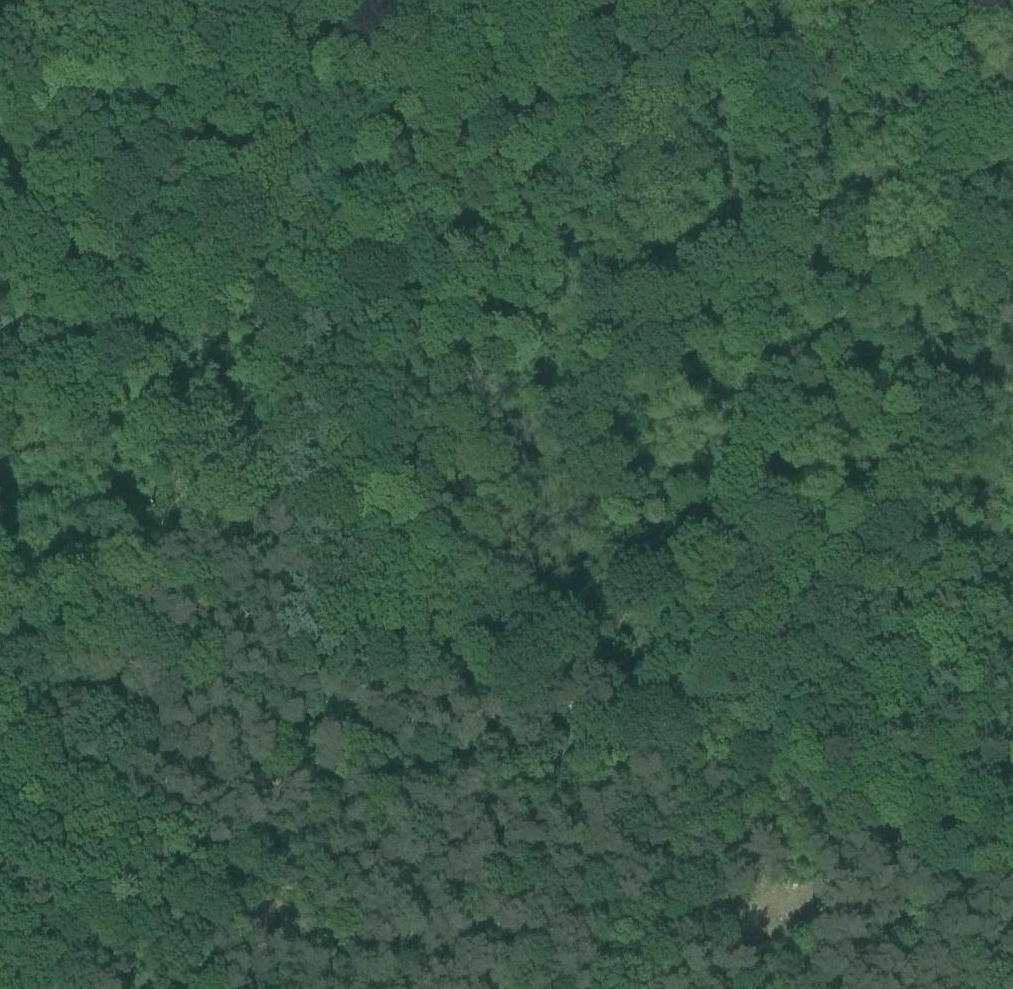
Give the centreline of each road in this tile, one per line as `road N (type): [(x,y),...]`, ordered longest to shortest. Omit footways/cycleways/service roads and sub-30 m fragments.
road 1 (track): [(639,738),(762,463),(772,0)]
road 2 (track): [(532,735),(604,724),(1012,851)]

